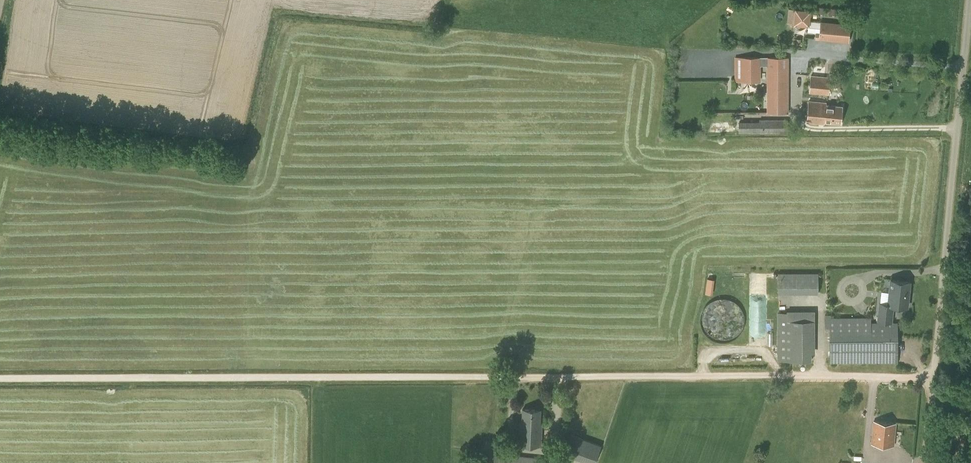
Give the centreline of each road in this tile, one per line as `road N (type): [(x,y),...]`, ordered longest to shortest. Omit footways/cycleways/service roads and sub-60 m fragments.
road 1 (track): [(936,377),(0,379)]
road 2 (unclassified): [(936,377),(969,0)]

